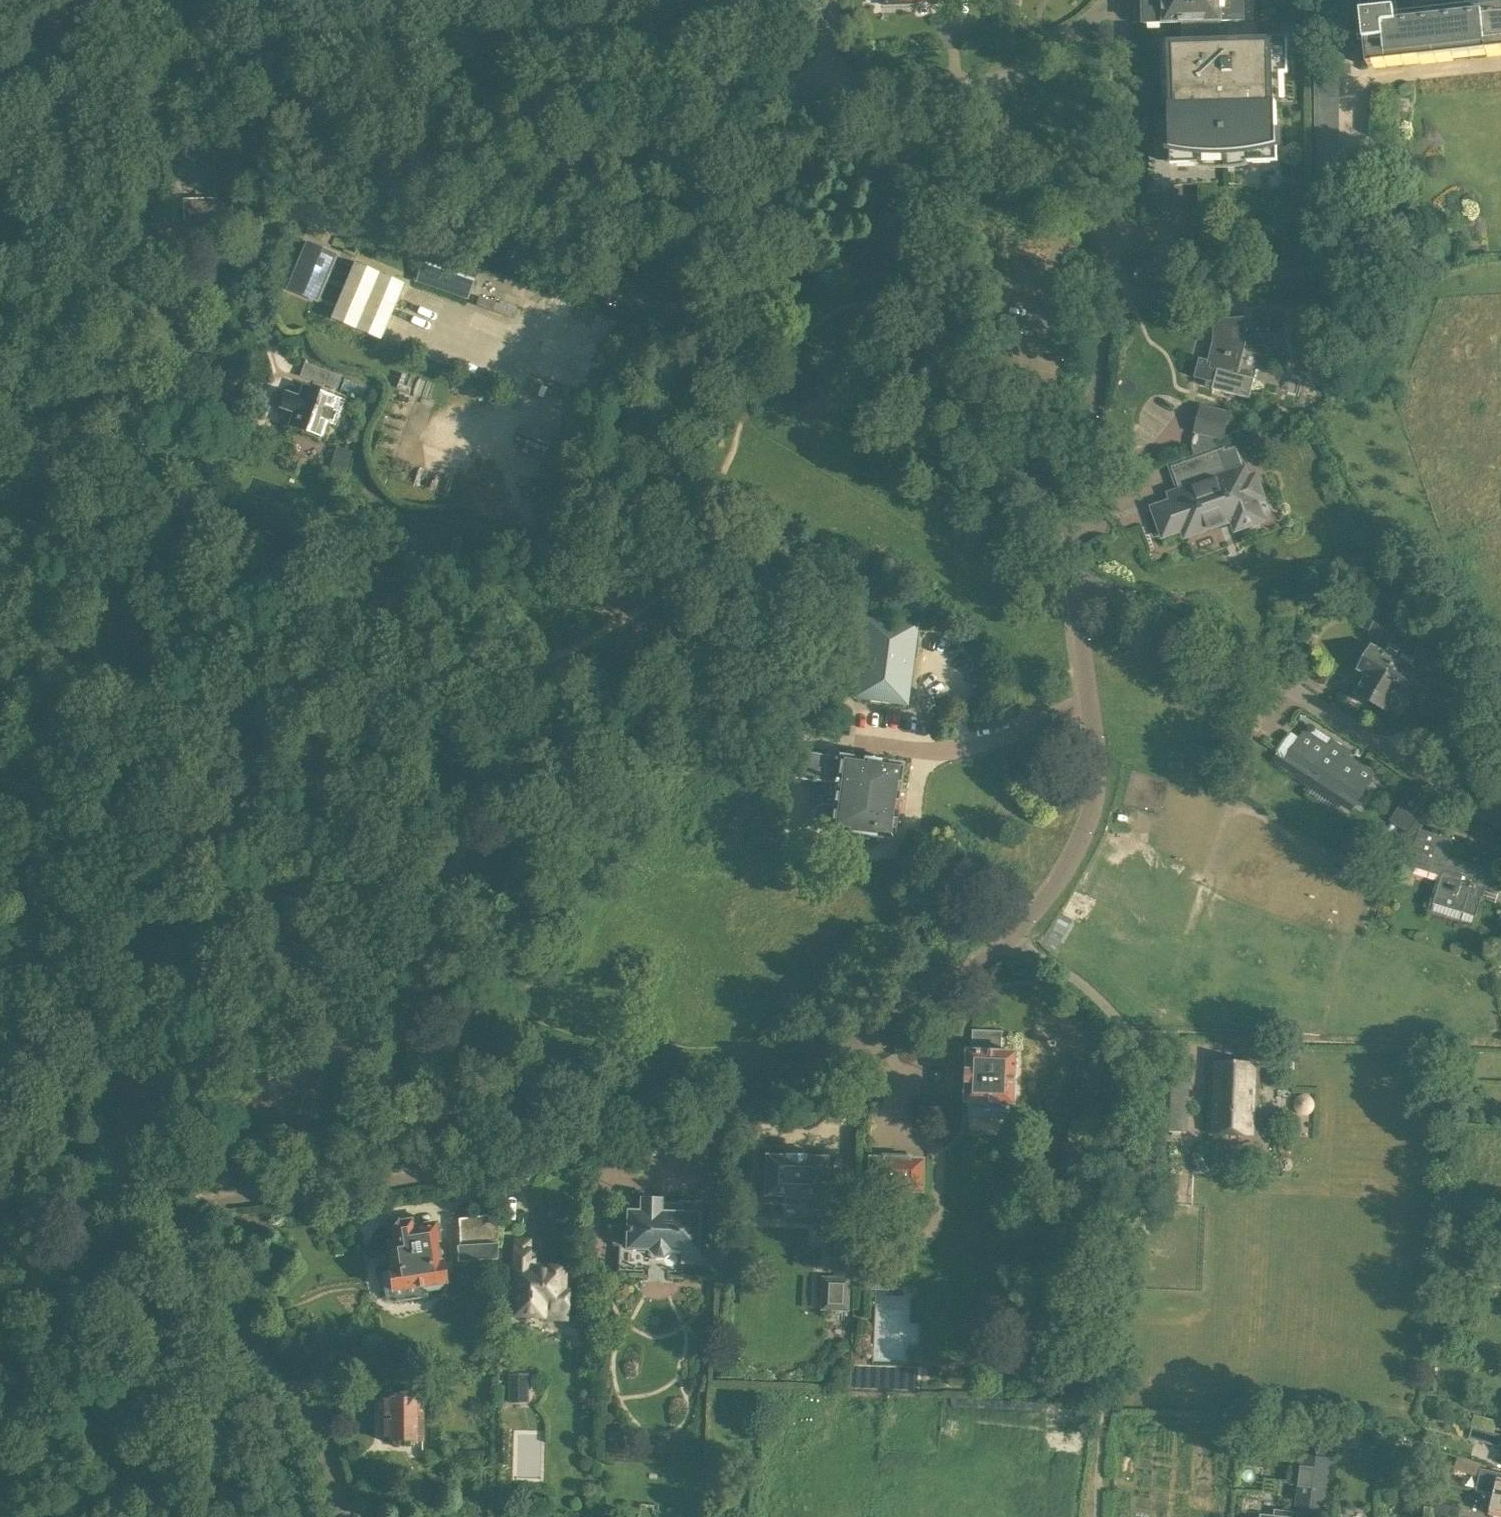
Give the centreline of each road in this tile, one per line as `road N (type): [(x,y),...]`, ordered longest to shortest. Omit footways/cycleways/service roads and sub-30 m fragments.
road 1 (unclassified): [(155,1211),(136,1166),(128,1052),(105,114),(104,67),(116,29)]
road 2 (residential): [(155,1211),(577,1150),(698,1120),(867,1032),(1011,936)]
road 3 (residential): [(830,85),(292,92),(208,79),(116,29)]
road 4 (residential): [(1500,823),(1214,646),(1073,569)]
road 5 (residential): [(1011,936),(1069,862),(1093,804),(1096,739),(1073,569)]
road 6 (residential): [(340,1516),(325,1449),(299,1398),(195,1281),(155,1211)]
road 7 (track): [(578,281),(337,161),(325,149),(325,93)]
road 8 (residential): [(1073,569),(1113,238)]
road 9 (residential): [(1113,238),(1124,0)]
road 10 (track): [(325,149),(315,192),(279,223),(264,250),(260,309),(277,360)]
road 11 (residential): [(1113,238),(969,86)]
road 12 (residential): [(1110,0),(1052,53),(1012,75),(969,86)]
road 13 (unclassified): [(1011,936),(1084,985),(1131,1031)]
road 14 (residential): [(969,86),(830,85)]

